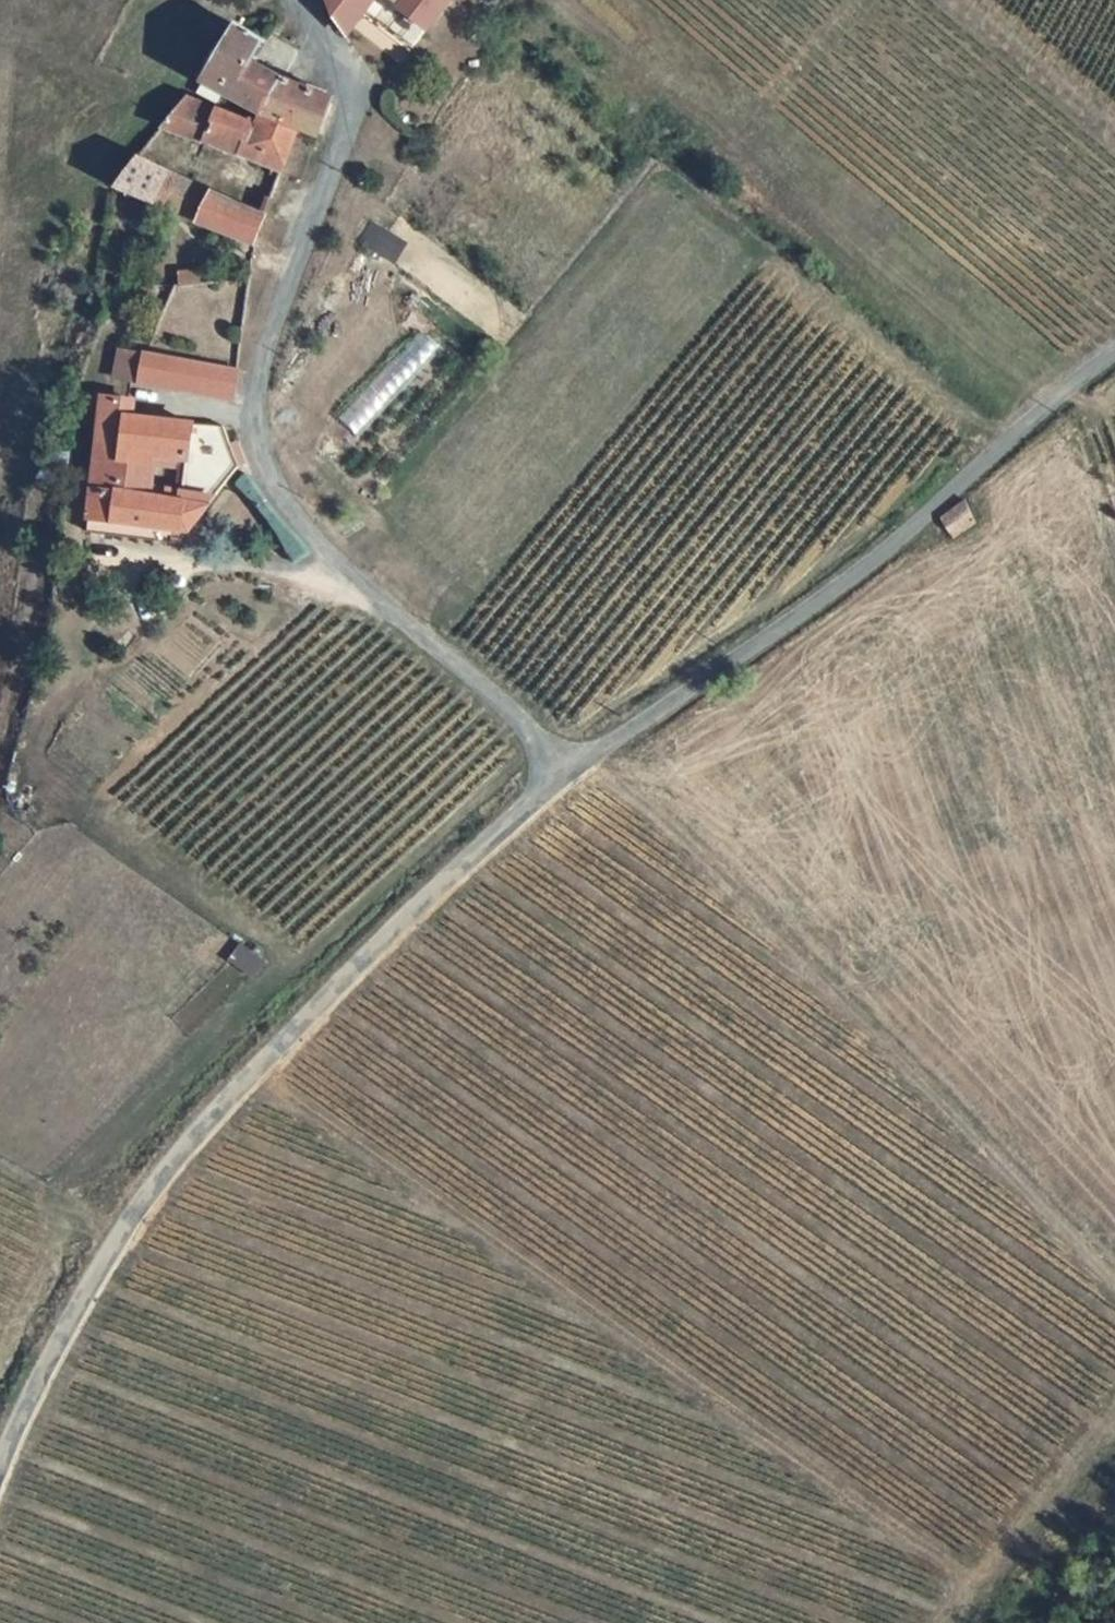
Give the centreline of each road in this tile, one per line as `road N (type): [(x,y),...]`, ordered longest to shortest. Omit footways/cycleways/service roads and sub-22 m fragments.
road 1 (unclassified): [(567,765),(318,547),(270,483),(254,440),(259,376),(351,104),(340,63),(297,0)]
road 2 (unclassified): [(567,765),(228,1103),(123,1230),(49,1365),(0,1477)]
road 3 (track): [(261,1069),(976,1585)]
road 4 (track): [(1114,1276),(600,748)]
road 5 (unclassified): [(1114,352),(885,552),(567,765)]
road 6 (track): [(1044,410),(778,191),(565,0)]
road 7 (track): [(943,1622),(1114,1419)]

